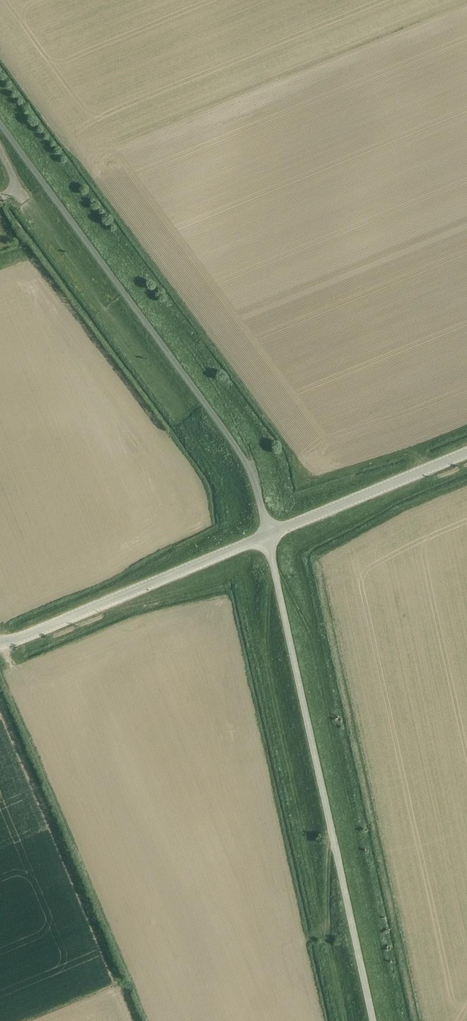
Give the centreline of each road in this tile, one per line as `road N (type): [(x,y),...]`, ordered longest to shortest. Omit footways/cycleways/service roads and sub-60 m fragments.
road 1 (unclassified): [(371,1020),(267,535)]
road 2 (unclassified): [(267,535),(253,479),(224,429),(0,124)]
road 3 (unclassified): [(267,535),(0,646)]
road 4 (unclassified): [(466,452),(267,535)]

